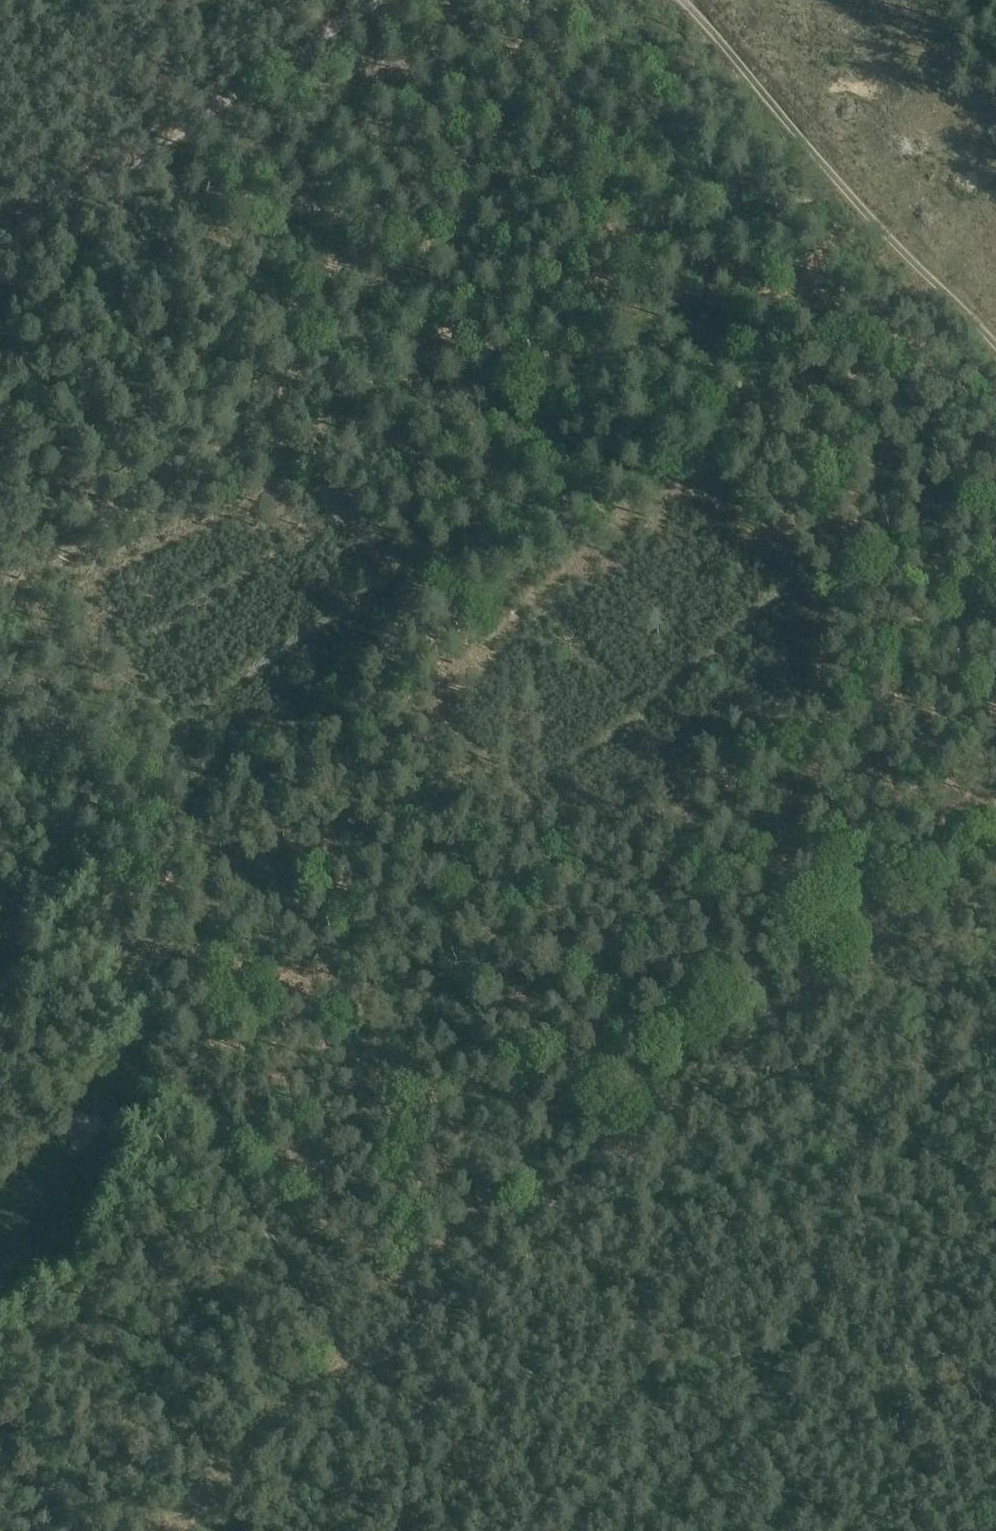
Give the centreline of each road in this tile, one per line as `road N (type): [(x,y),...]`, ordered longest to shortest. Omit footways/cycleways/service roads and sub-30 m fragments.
road 1 (track): [(995,849),(574,1190),(381,1359),(344,1353),(251,1207),(222,1122),(209,1108),(178,1099),(116,1128)]
road 2 (track): [(995,348),(685,0)]
road 3 (track): [(378,0),(0,245)]

